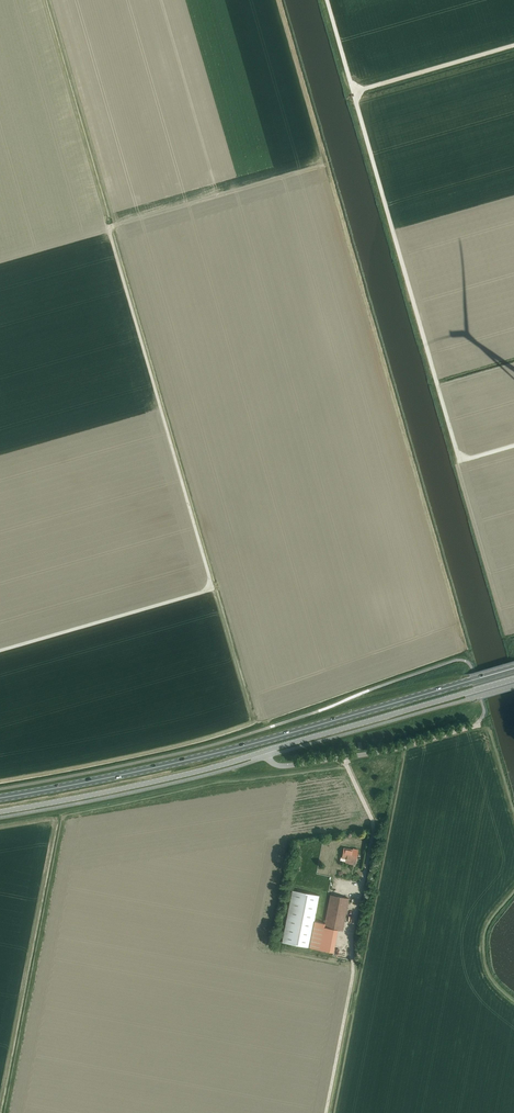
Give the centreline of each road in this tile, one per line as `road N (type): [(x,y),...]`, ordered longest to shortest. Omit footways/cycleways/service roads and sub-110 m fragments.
road 1 (track): [(327,0),(460,460),(513,445)]
road 2 (primary): [(0,798),(198,758),(513,668)]
road 3 (unclassified): [(0,812),(265,751)]
road 4 (unclassified): [(265,751),(513,679)]
road 5 (unclassified): [(265,751),(289,766),(384,752),(476,725)]
road 6 (track): [(354,92),(513,45)]
road 7 (track): [(350,950),(352,985),(327,1112)]

